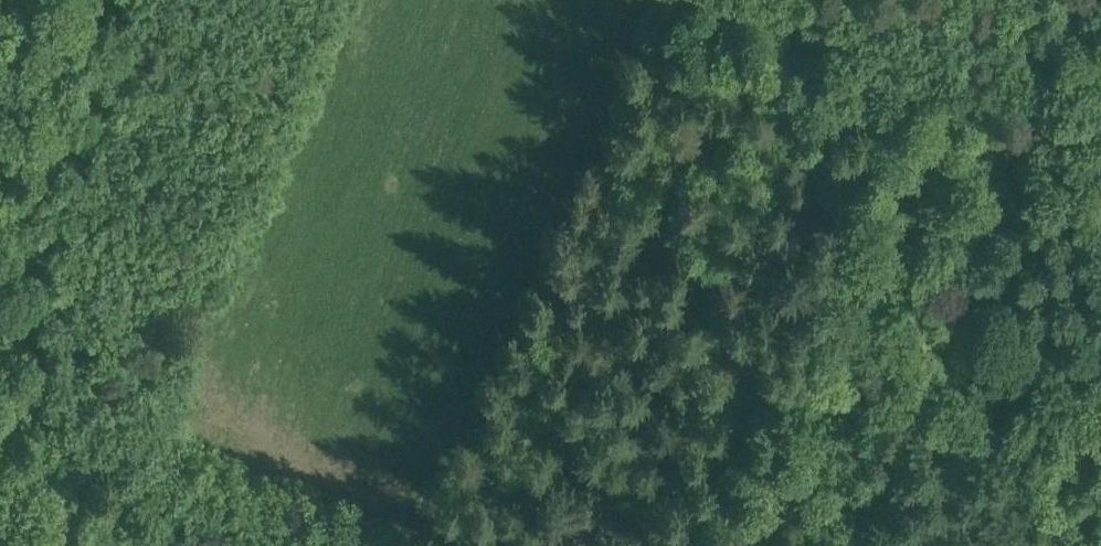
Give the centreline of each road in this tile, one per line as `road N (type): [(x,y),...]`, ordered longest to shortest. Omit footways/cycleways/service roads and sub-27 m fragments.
road 1 (track): [(873,545),(1087,0)]

